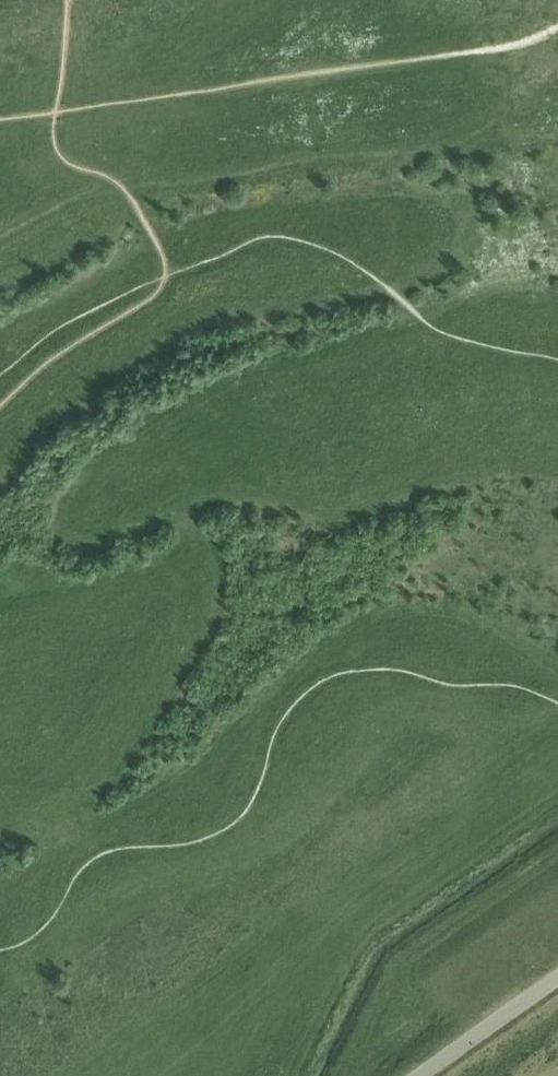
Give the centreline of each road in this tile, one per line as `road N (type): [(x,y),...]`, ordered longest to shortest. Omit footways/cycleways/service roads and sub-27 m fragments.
road 1 (unclassified): [(417,1075),(557,978)]

